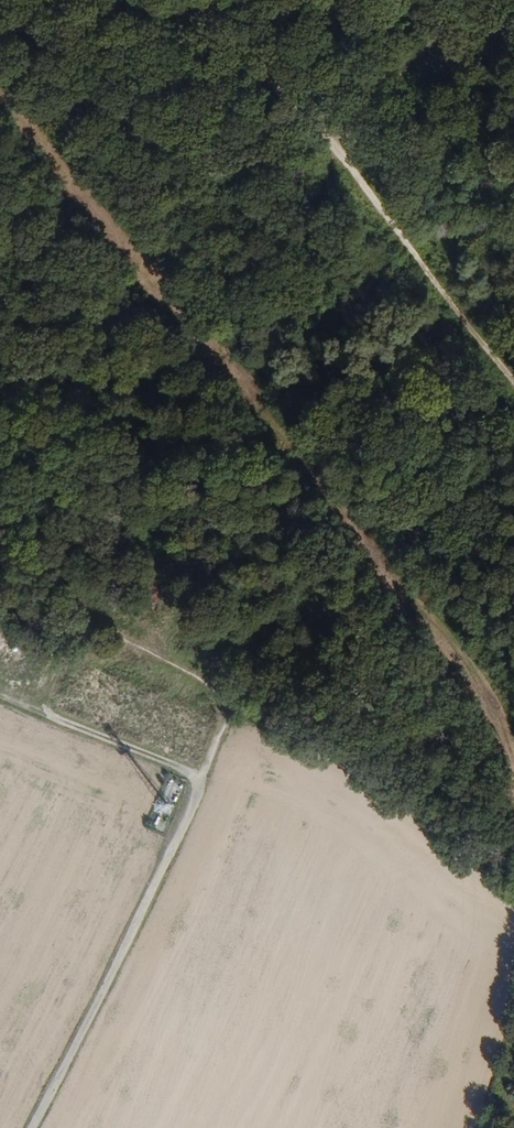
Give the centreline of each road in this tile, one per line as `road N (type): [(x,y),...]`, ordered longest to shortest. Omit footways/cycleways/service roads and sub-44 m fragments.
road 1 (track): [(21,1127),(198,777),(0,705)]
road 2 (track): [(345,153),(403,259),(513,393)]
road 3 (track): [(78,611),(219,698),(222,709),(198,777)]
road 4 (track): [(198,0),(345,153)]
road 5 (track): [(471,0),(366,111),(345,153)]
road 6 (track): [(345,153),(415,215),(455,230),(513,232)]

